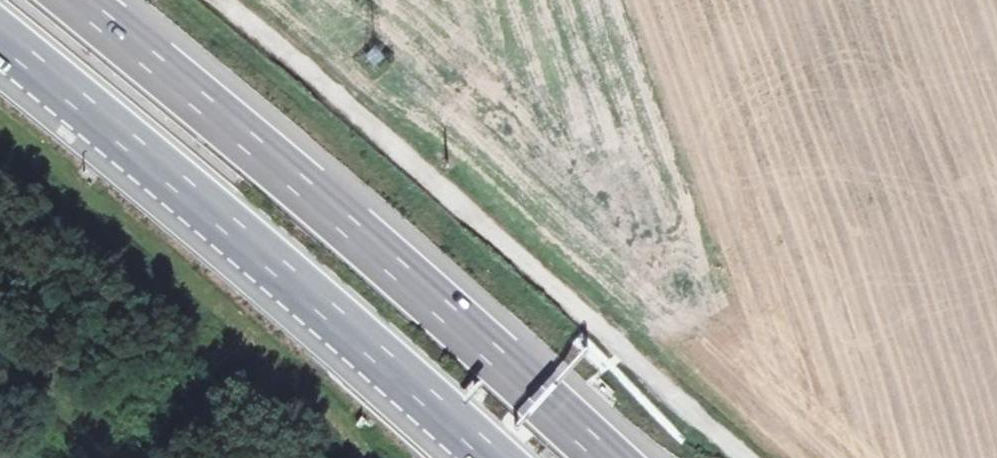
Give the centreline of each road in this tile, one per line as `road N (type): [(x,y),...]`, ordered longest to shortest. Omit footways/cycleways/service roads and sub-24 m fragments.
road 1 (motorway): [(628,457),(106,0)]
road 2 (track): [(230,0),(749,457)]
road 3 (motorway): [(0,37),(497,457)]

